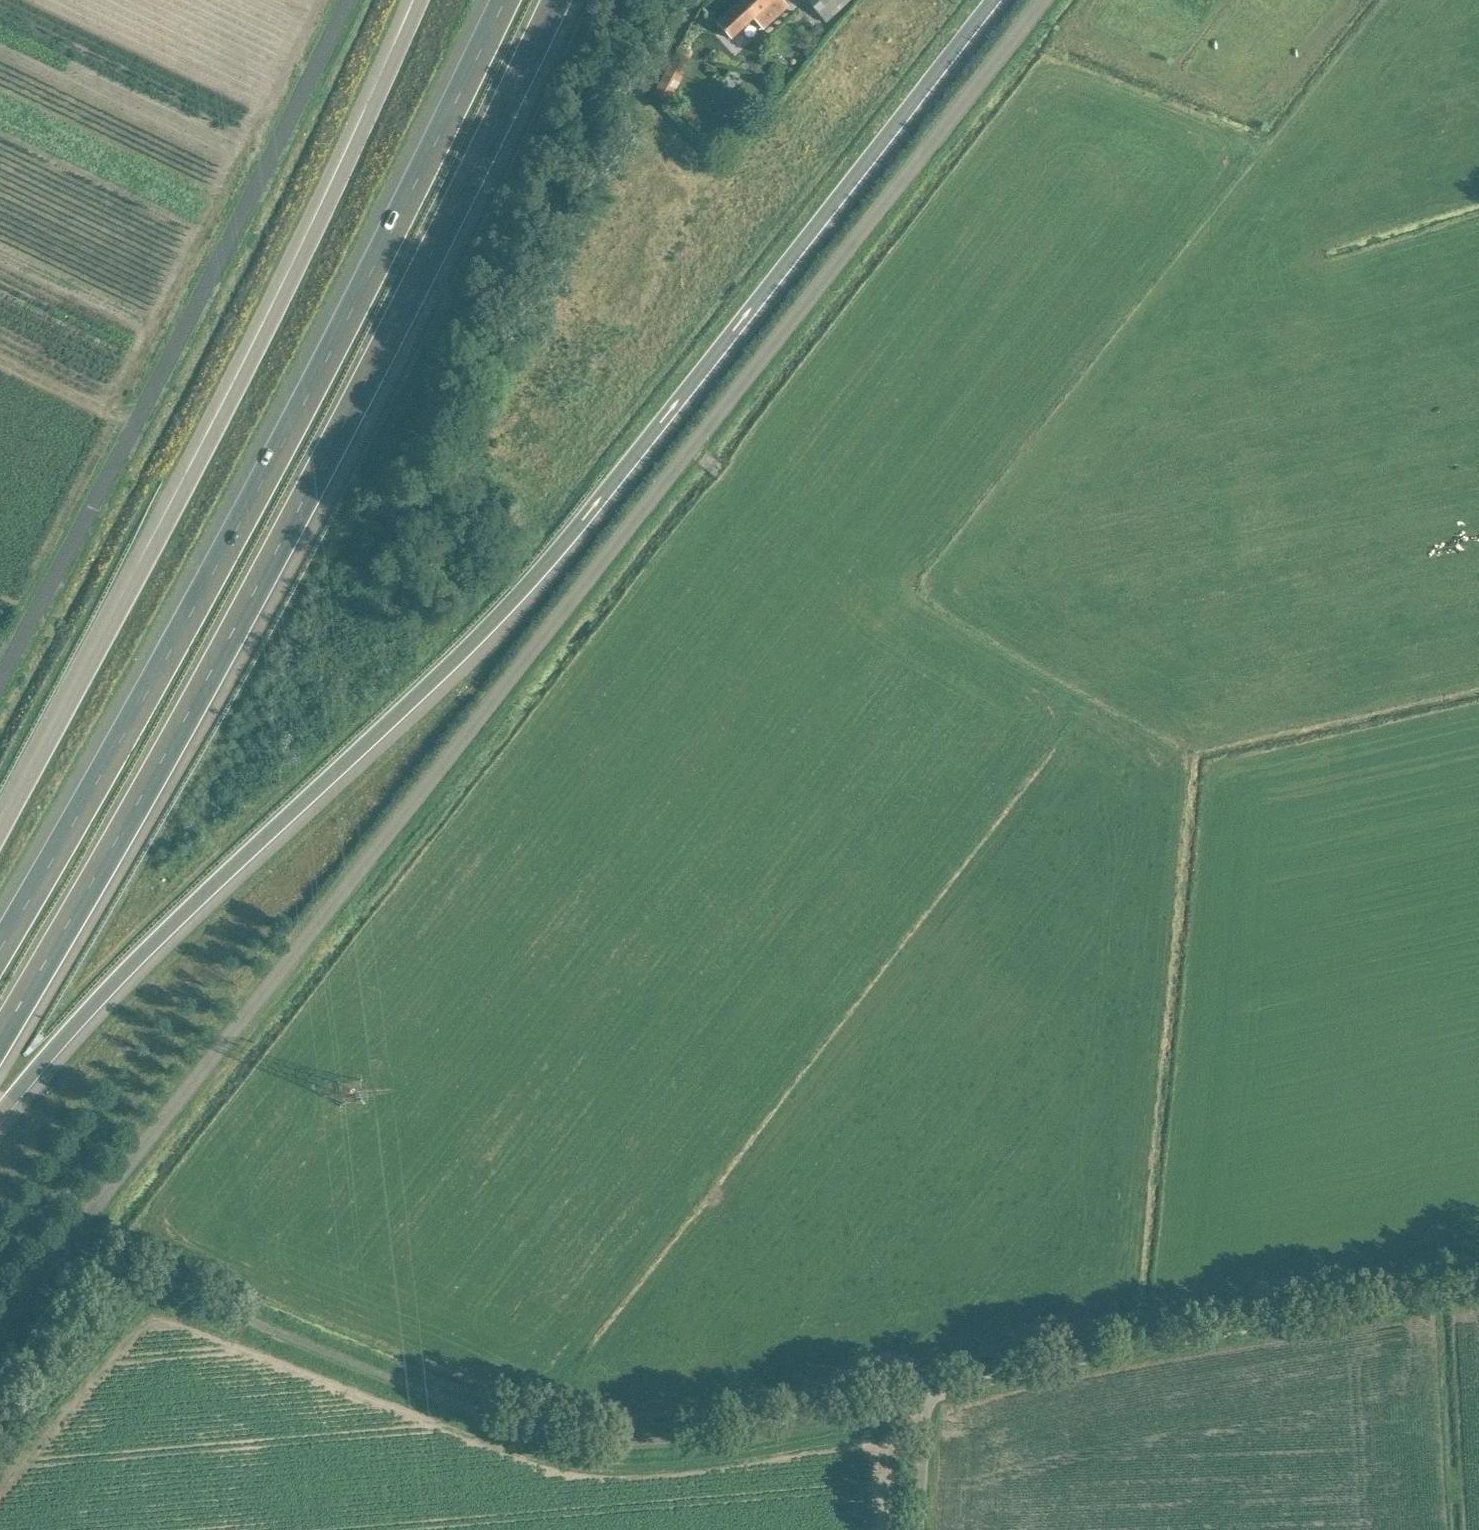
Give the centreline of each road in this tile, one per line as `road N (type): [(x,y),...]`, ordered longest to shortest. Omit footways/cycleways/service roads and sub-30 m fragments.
road 1 (unclassified): [(0,1353),(1047,0)]
road 2 (motorway): [(0,1113),(188,912),(474,645),(614,493),(994,0)]
road 3 (motorway): [(0,1036),(175,739),(336,437),(555,0)]
road 4 (motorway): [(505,0),(207,584),(0,948)]
road 5 (motorway): [(419,0),(267,332),(0,833)]
road 6 (unclassified): [(925,1396),(669,1447),(603,1450),(517,1431),(115,1265)]
road 7 (unclassified): [(0,675),(174,352),(348,0)]
road 8 (unclassified): [(925,1396),(1122,1350),(1478,1286)]
road 9 (unclassified): [(918,1529),(925,1396)]

